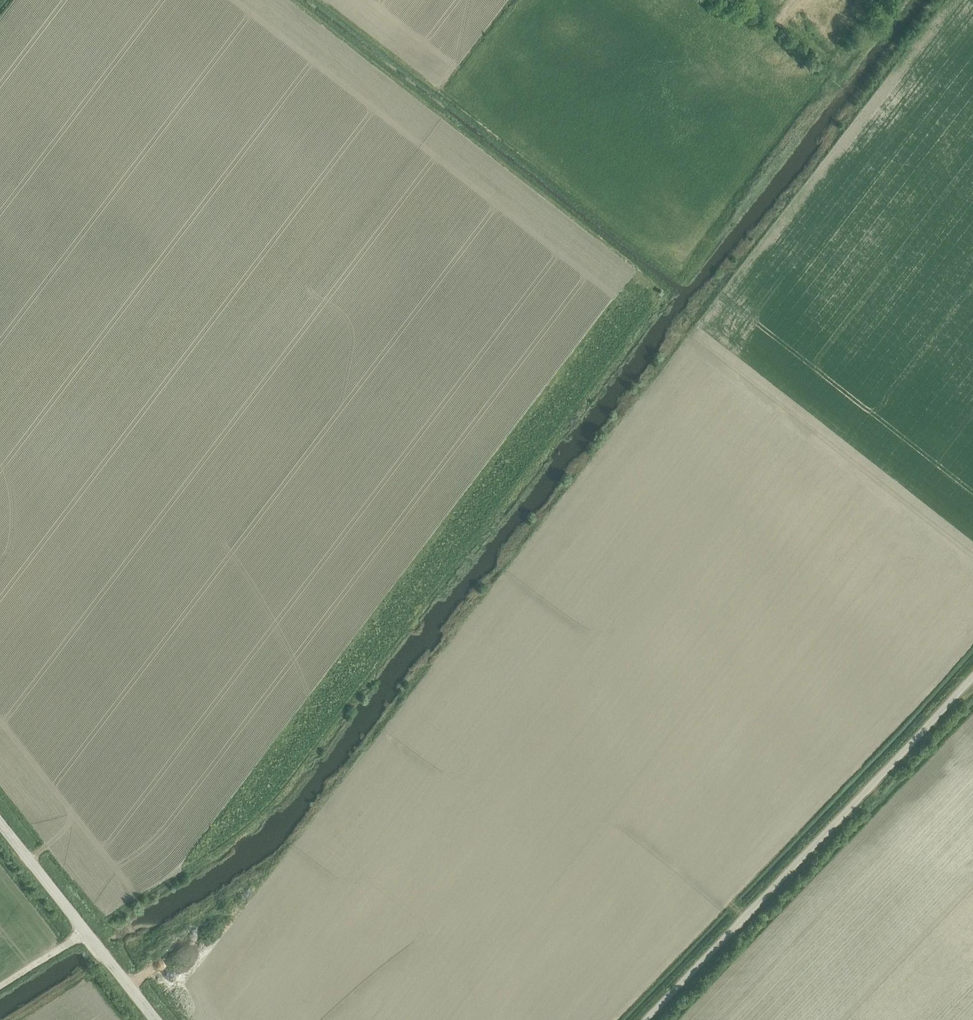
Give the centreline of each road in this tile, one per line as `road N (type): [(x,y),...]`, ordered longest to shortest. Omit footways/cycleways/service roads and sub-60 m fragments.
road 1 (unclassified): [(650,1019),(972,675)]
road 2 (unclassified): [(155,1019),(0,819)]

